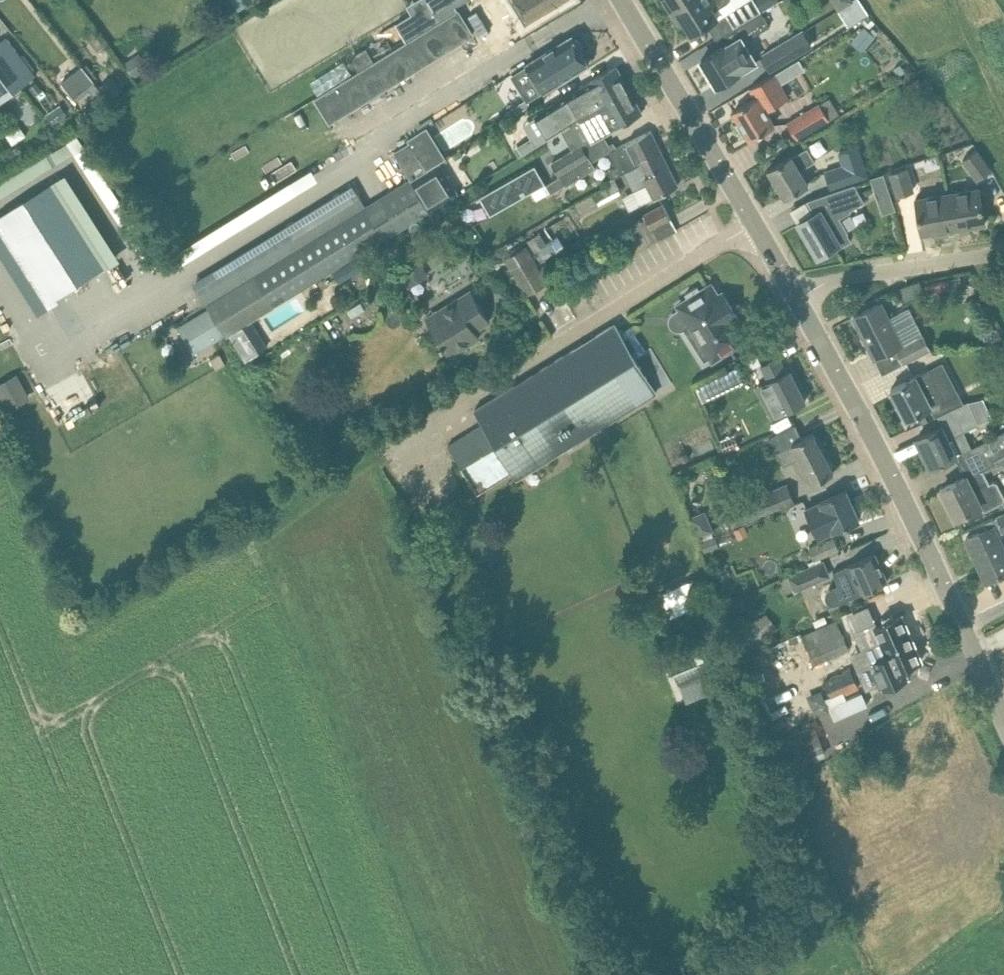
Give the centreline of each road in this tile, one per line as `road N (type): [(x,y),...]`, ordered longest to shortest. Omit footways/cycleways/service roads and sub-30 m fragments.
road 1 (residential): [(289,514),(757,221)]
road 2 (tertiary): [(1003,744),(790,283)]
road 3 (tertiary): [(757,221),(627,0)]
road 4 (residential): [(790,283),(1003,244)]

